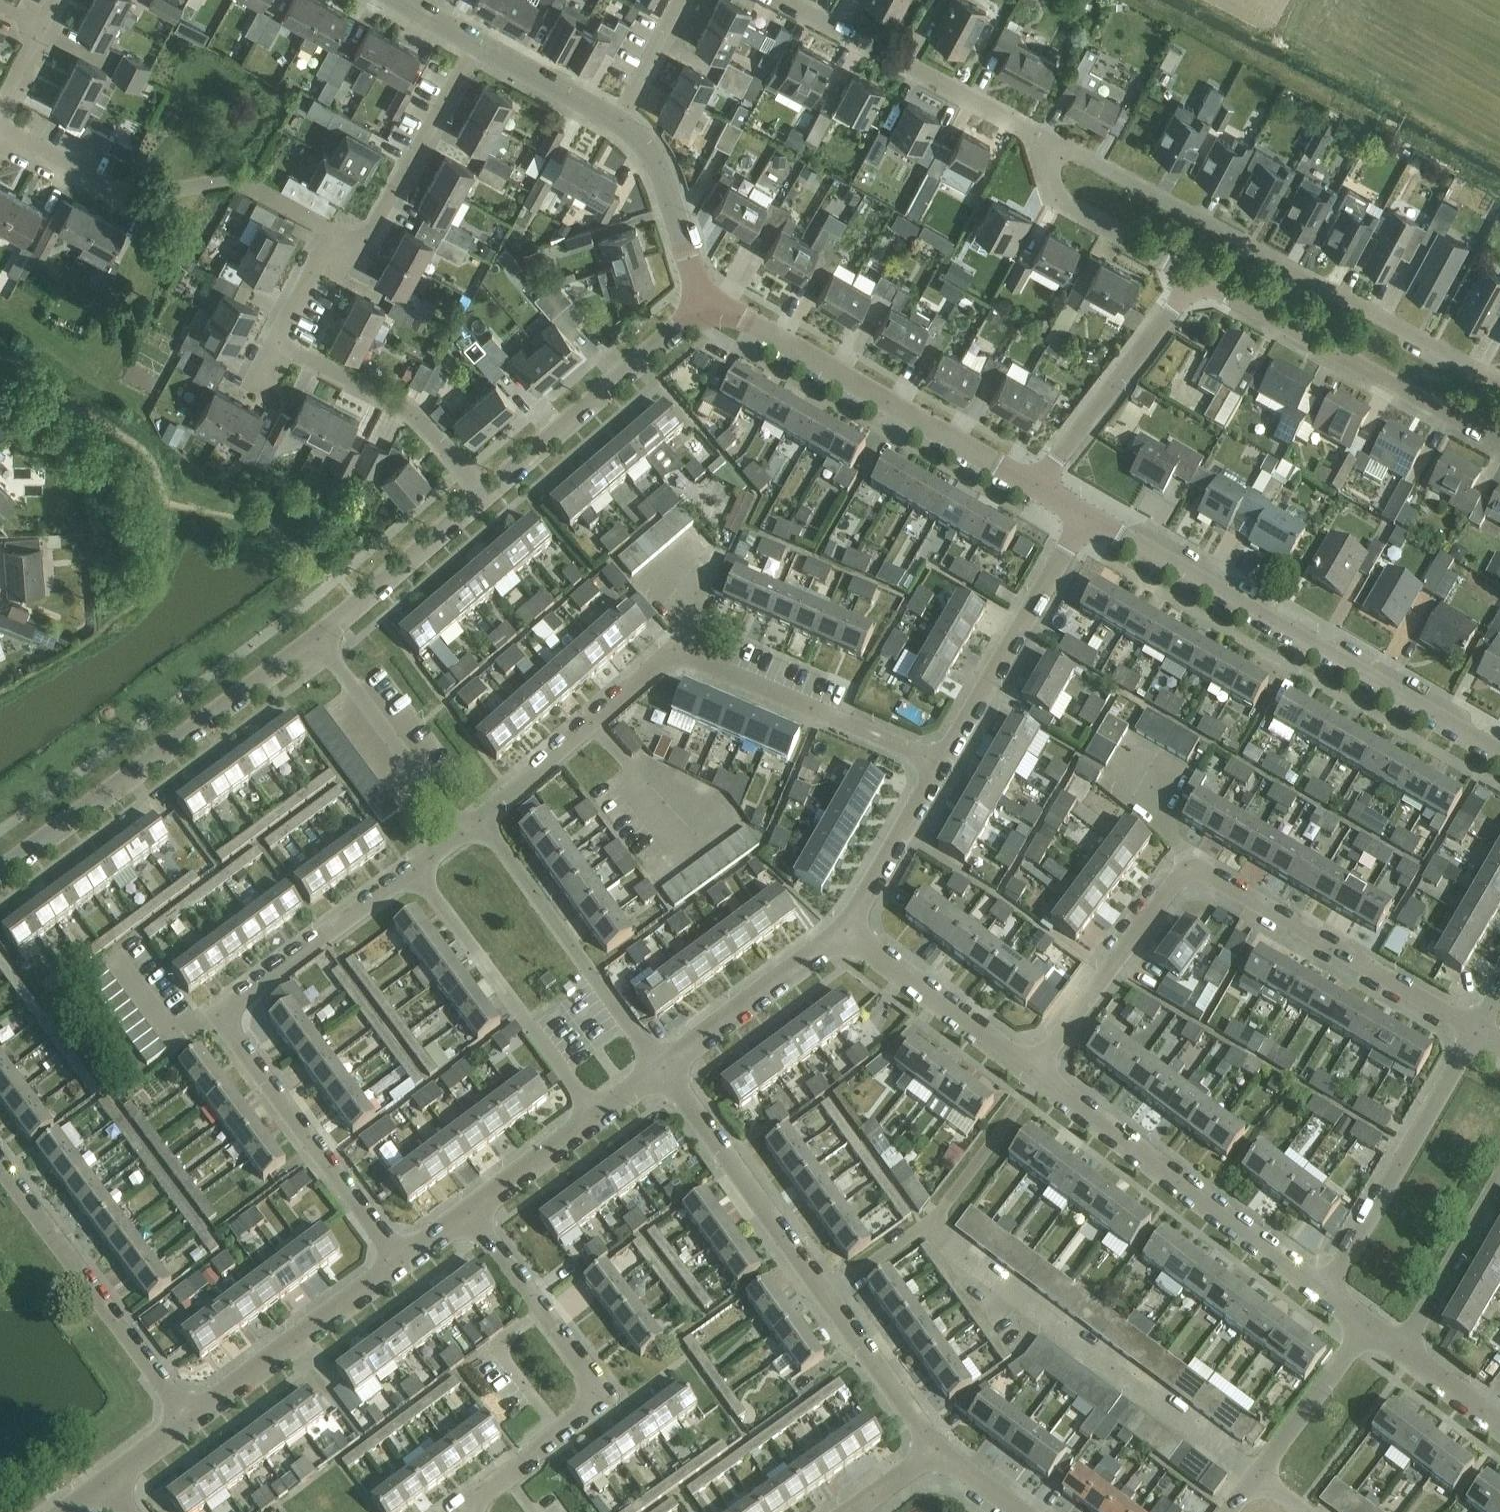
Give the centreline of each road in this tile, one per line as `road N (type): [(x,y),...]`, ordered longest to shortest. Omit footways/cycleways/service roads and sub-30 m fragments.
road 1 (residential): [(402,1260),(234,1030),(233,1011),(420,874)]
road 2 (residential): [(1499,380),(1047,137)]
road 3 (residential): [(1499,750),(1097,521)]
road 4 (residential): [(1262,1480),(925,1228)]
road 5 (residential): [(0,877),(324,640)]
road 6 (residential): [(1044,490),(706,303)]
road 7 (residential): [(331,233),(240,186),(131,196),(0,131)]
road 8 (residential): [(1330,1292),(1046,1078)]
road 9 (residential): [(1184,883),(1212,878),(1484,1031)]
road 10 (residential): [(1499,442),(1202,278)]
road 11 (residential): [(189,1423),(0,1168)]
road 12 (residential): [(663,1070),(487,821)]
road 13 (residential): [(1330,1292),(1484,1031)]
road 14 (residential): [(420,874),(593,1116)]
road 15 (residential): [(1047,137),(789,0)]
road 16 (residential): [(491,492),(706,303)]
road 17 (residential): [(942,761),(1097,521)]
road 18 (residential): [(679,655),(942,761)]
road 19 (residential): [(829,1293),(663,1070)]
road 20 (residential): [(331,233),(361,244),(377,239),(485,43)]
road 21 (residential): [(189,1423),(402,1260)]
road 22 (residential): [(491,492),(421,416),(275,346)]
road 23 (residential): [(1044,490),(1202,278)]
road 24 (residential): [(1046,1078),(849,930)]
road 25 (residential): [(470,836),(324,640)]
road 26 (residential): [(1046,1078),(1184,883)]
road 27 (residential): [(663,1070),(849,930)]
road 28 (residential): [(324,640),(491,492)]
road 29 (residential): [(1202,278),(1067,198),(1047,137)]
road 30 (residential): [(706,303),(653,149),(626,123)]
road 31 (residential): [(943,1453),(829,1293)]
road 32 (residential): [(849,930),(942,761)]
road 33 (residential): [(925,1228),(1046,1078)]
road 34 (residential): [(1262,1480),(1373,1328)]
road 35 (residential): [(1410,1354),(1499,1192)]
road 36 (residential): [(594,723),(699,856)]
road 37 (residential): [(626,123),(485,43)]
road 38 (residential): [(569,1436),(507,1348),(549,1317)]
road 39 (residential): [(466,1211),(593,1116)]
road 40 (residential): [(569,1436),(602,1399),(549,1317)]
road 41 (residential): [(487,821),(594,723)]
road 42 (residential): [(626,123),(692,0)]
road 43 (residential): [(549,1317),(466,1211)]
road 44 (residential): [(1184,883),(1141,764)]
road 45 (residential): [(275,346),(331,233)]

